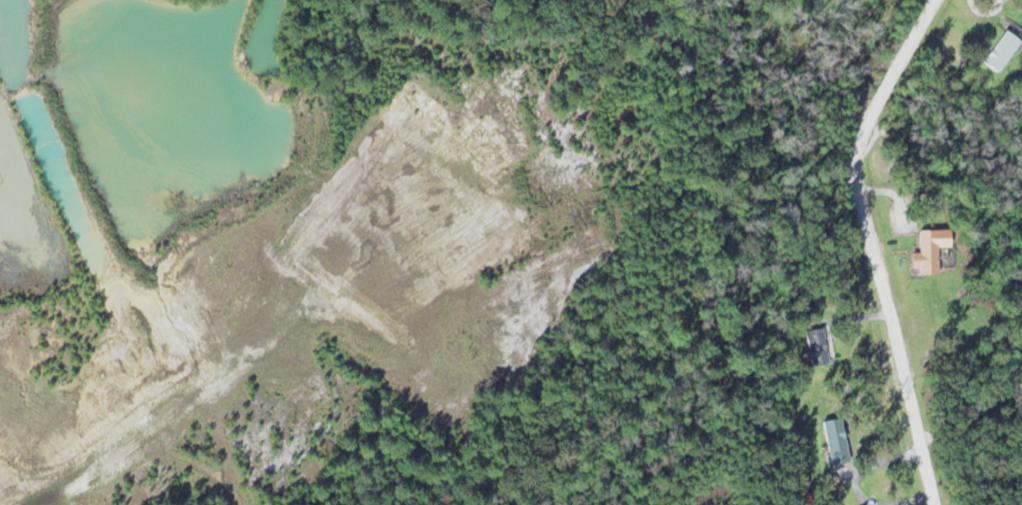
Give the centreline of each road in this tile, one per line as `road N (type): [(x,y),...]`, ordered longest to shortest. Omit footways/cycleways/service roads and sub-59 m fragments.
road 1 (residential): [(937,0),(864,129),(857,176),(936,504)]

